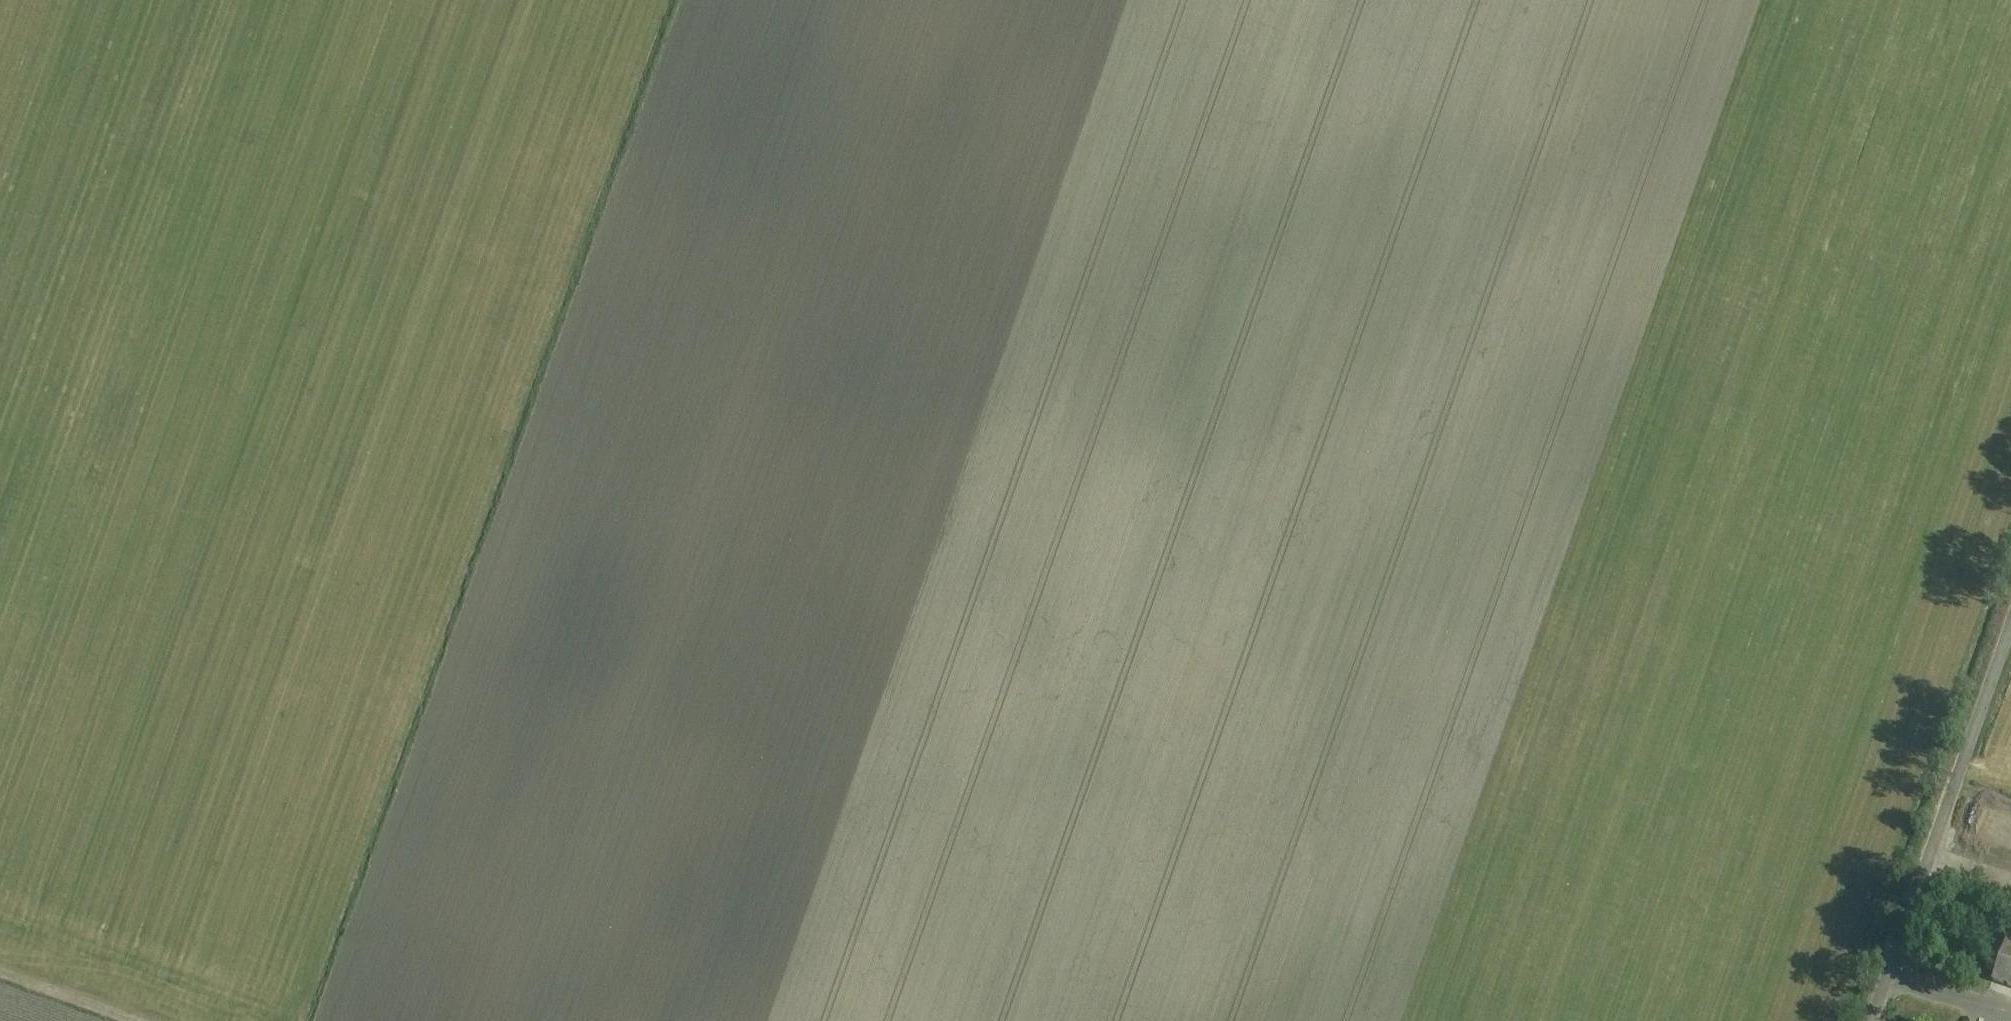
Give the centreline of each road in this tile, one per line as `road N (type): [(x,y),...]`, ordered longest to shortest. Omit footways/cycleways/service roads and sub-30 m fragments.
road 1 (unclassified): [(1871,1020),(2010,622)]
road 2 (track): [(132,1020),(0,974)]

